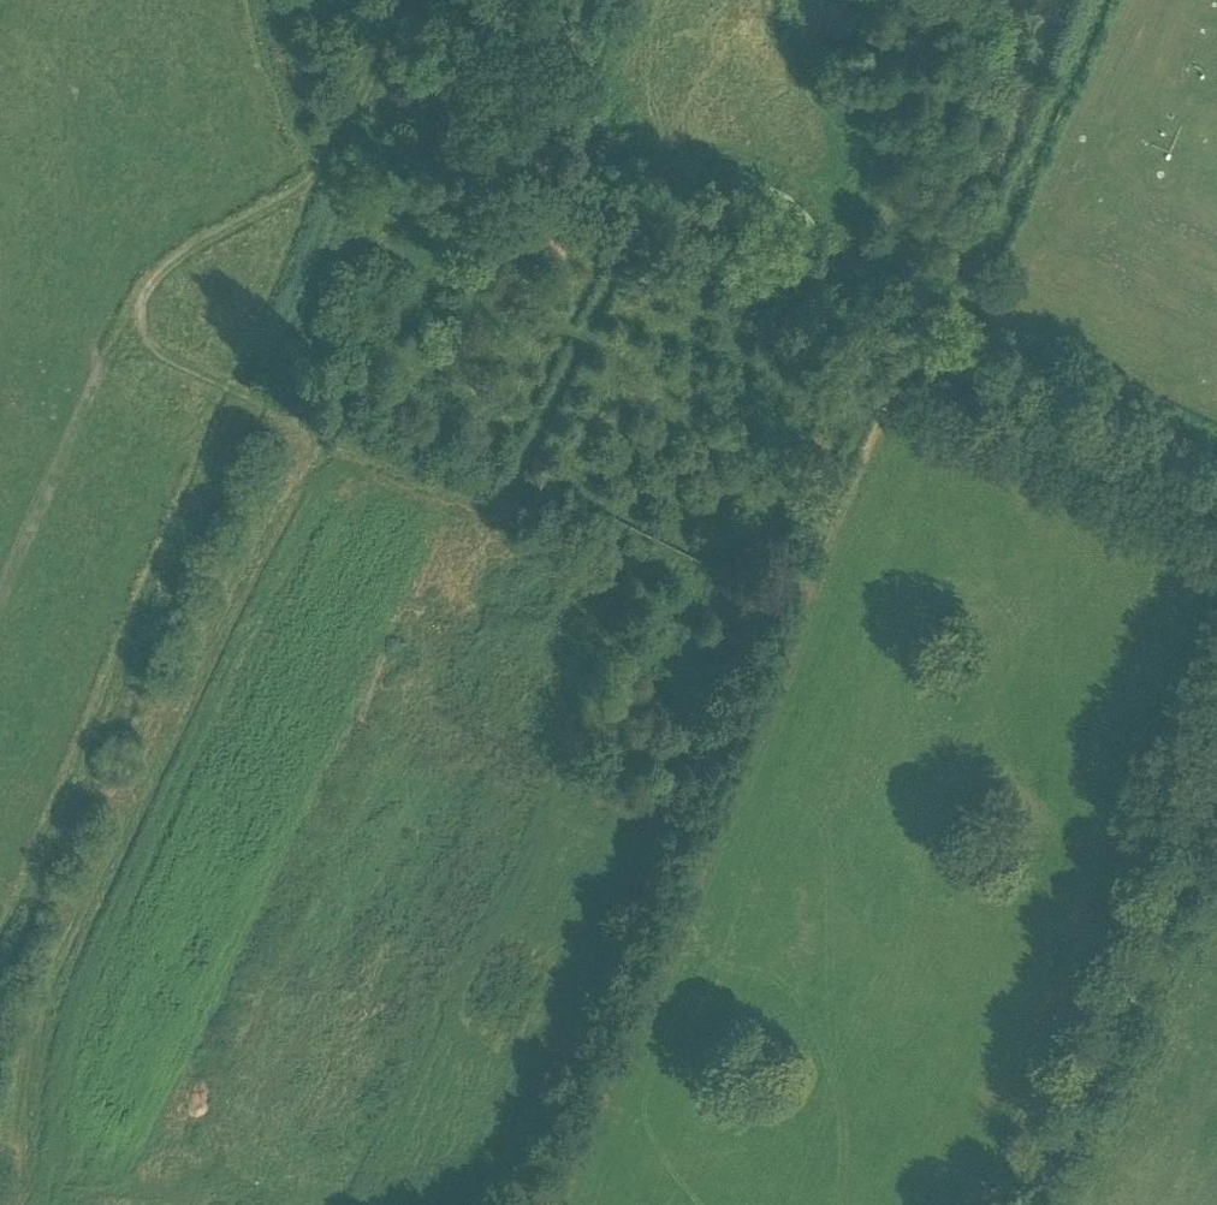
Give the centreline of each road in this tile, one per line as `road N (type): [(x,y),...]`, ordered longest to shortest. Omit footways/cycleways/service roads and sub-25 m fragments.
road 1 (track): [(301,422),(7,1090),(23,1156),(14,1204)]
road 2 (track): [(400,0),(328,156),(302,184),(190,244),(155,276),(140,308),(154,344),(181,363),(483,518)]
road 3 (track): [(1216,844),(1187,854),(1175,872),(1034,1204)]

